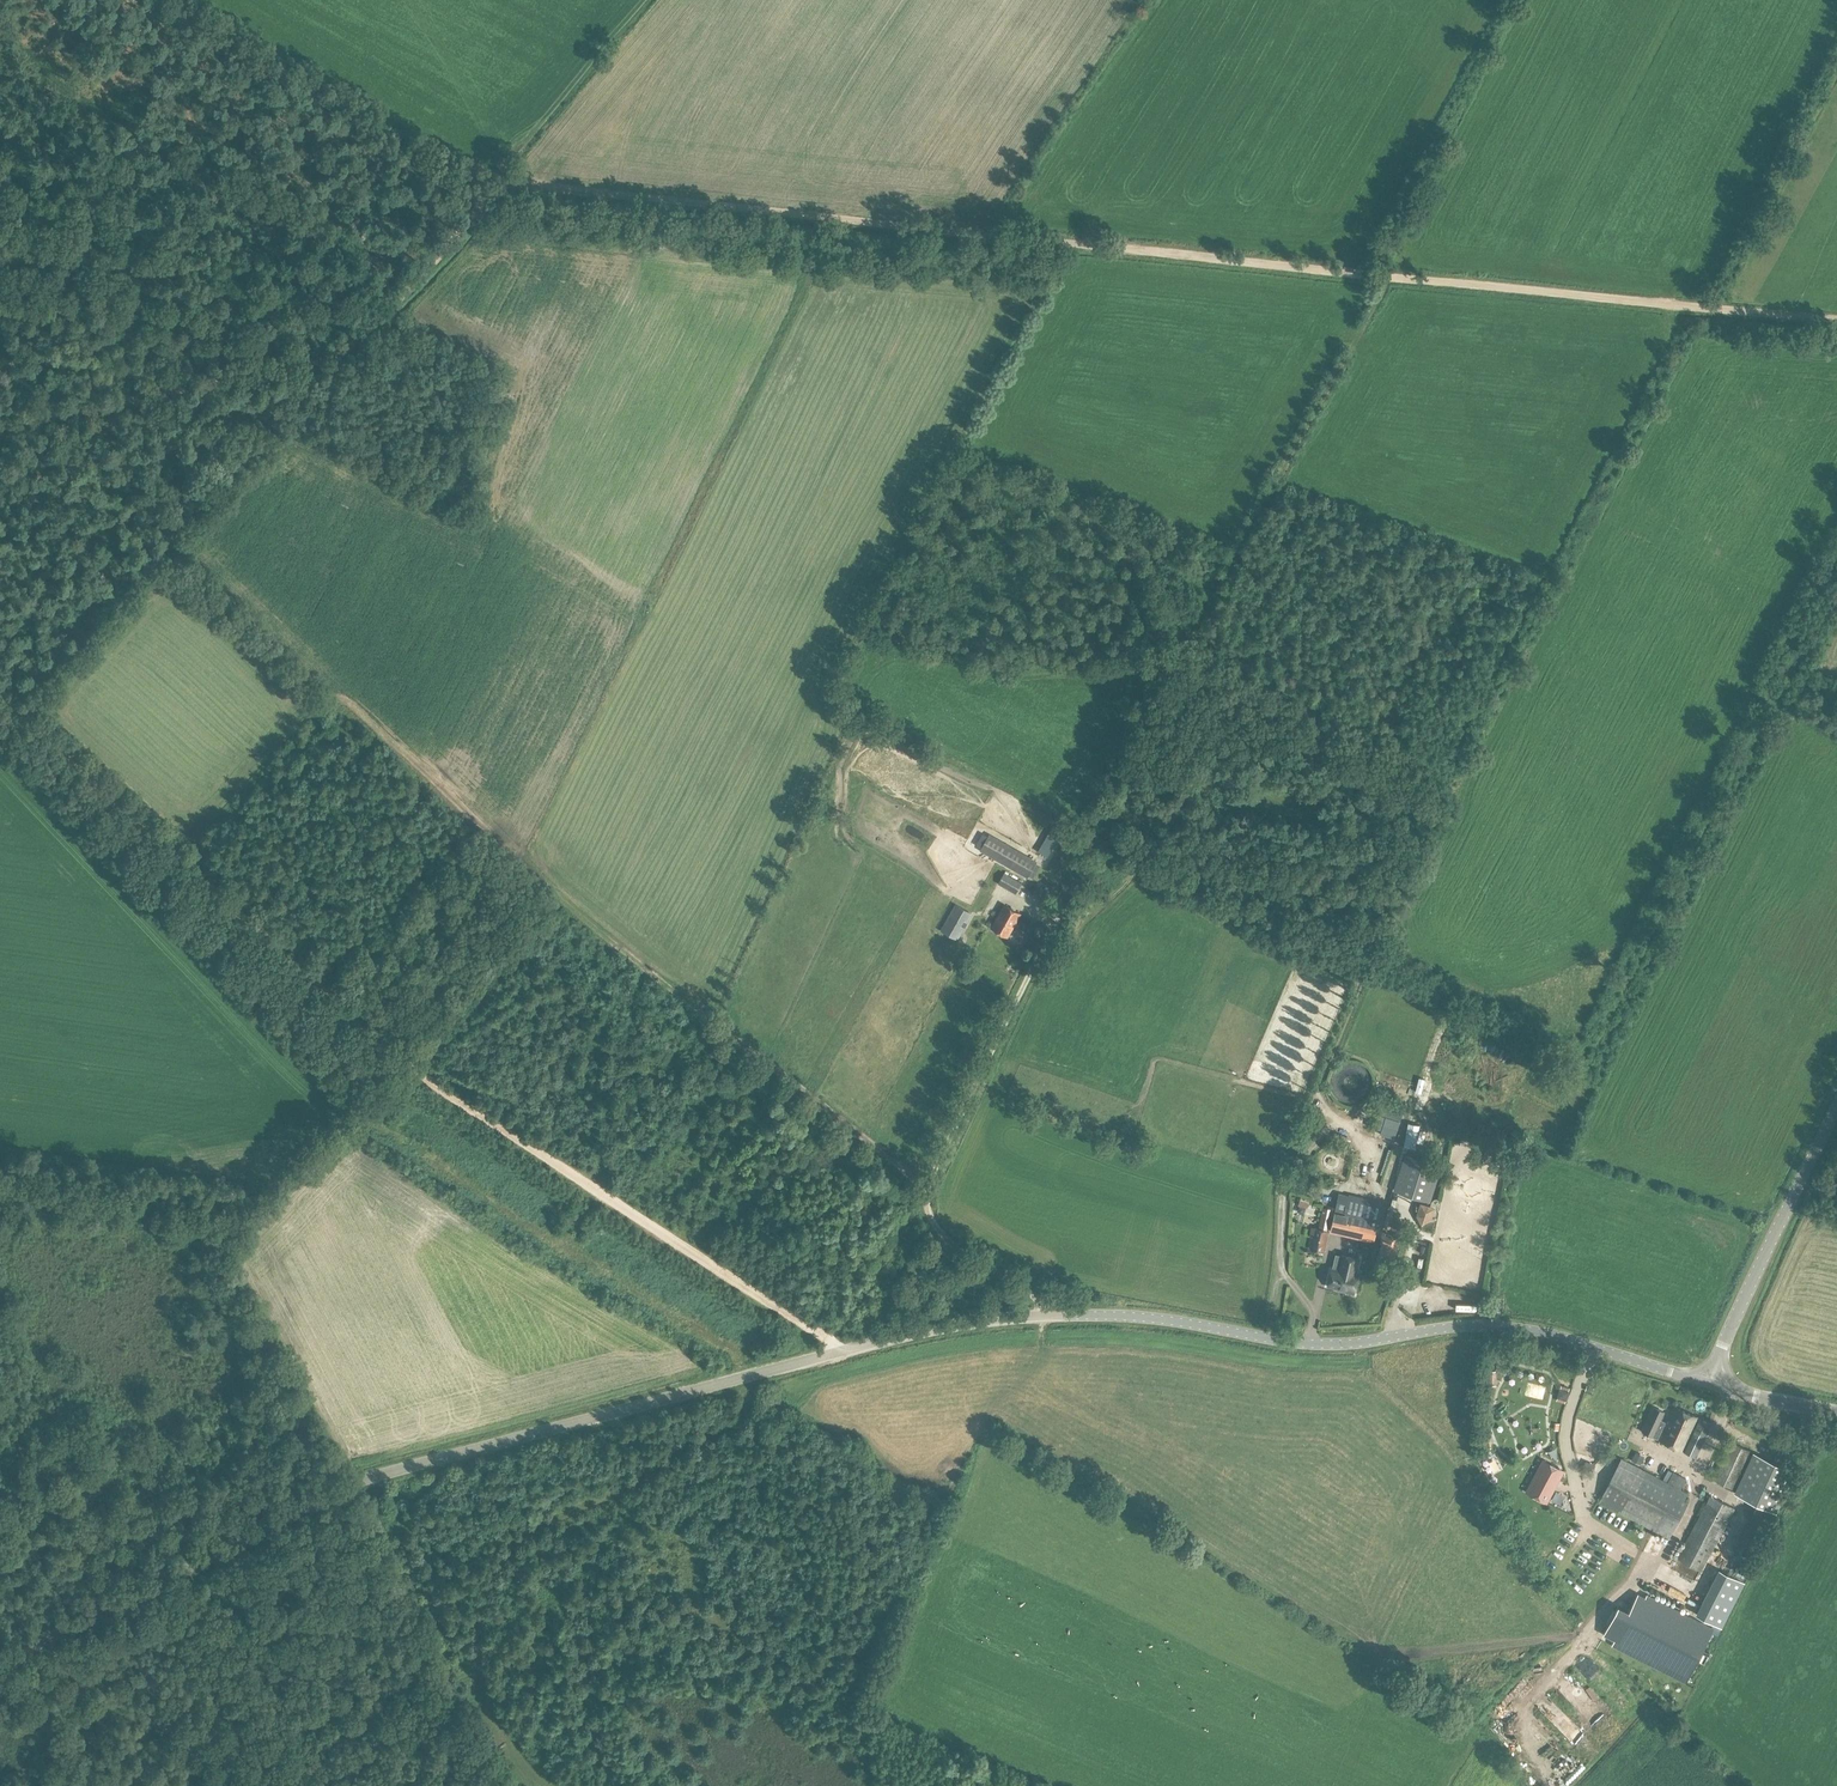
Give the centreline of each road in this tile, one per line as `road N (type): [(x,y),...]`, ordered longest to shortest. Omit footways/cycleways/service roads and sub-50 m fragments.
road 1 (track): [(0,426),(334,357),(392,309),(495,192),(514,186),(1836,324)]
road 2 (tertiary): [(0,1661),(357,1483),(925,1329),(999,1317),(1138,1317),(1332,1345),(1497,1329),(1705,1382)]
road 3 (track): [(846,1349),(403,1066),(0,678)]
road 4 (track): [(1185,638),(1386,279)]
road 5 (tertiary): [(1705,1382),(1836,1115)]
road 6 (tertiary): [(1705,1382),(1836,1412)]

